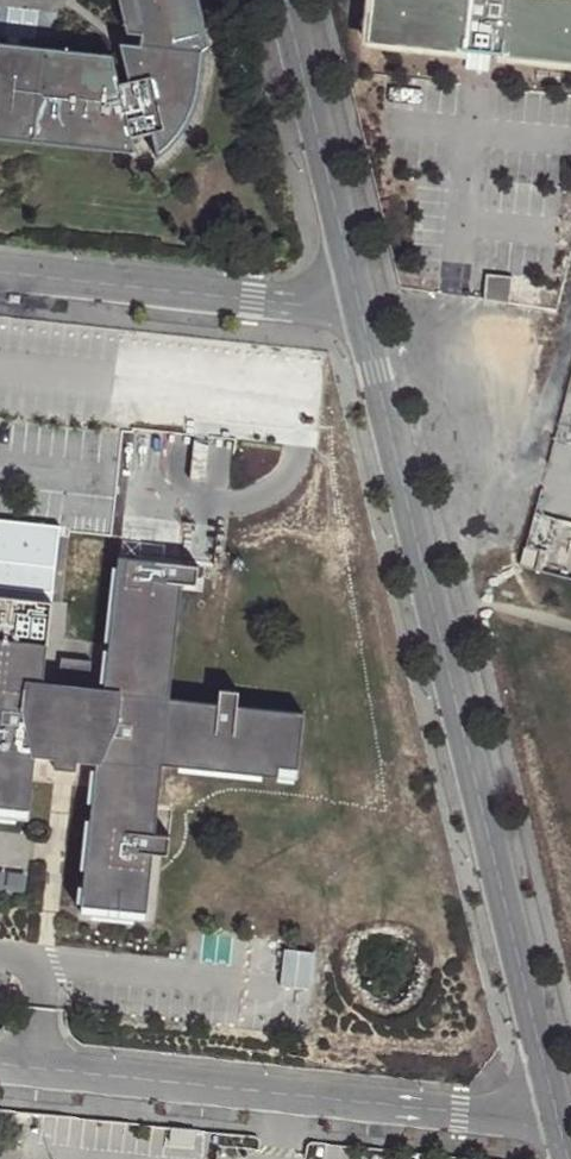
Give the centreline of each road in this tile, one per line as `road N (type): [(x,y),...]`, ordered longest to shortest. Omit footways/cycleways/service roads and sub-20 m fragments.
road 1 (unclassified): [(362,307),(561,1125)]
road 2 (unclassified): [(0,1064),(561,1125)]
road 3 (unclassified): [(0,268),(362,307)]
road 4 (unclassified): [(288,0),(362,307)]

